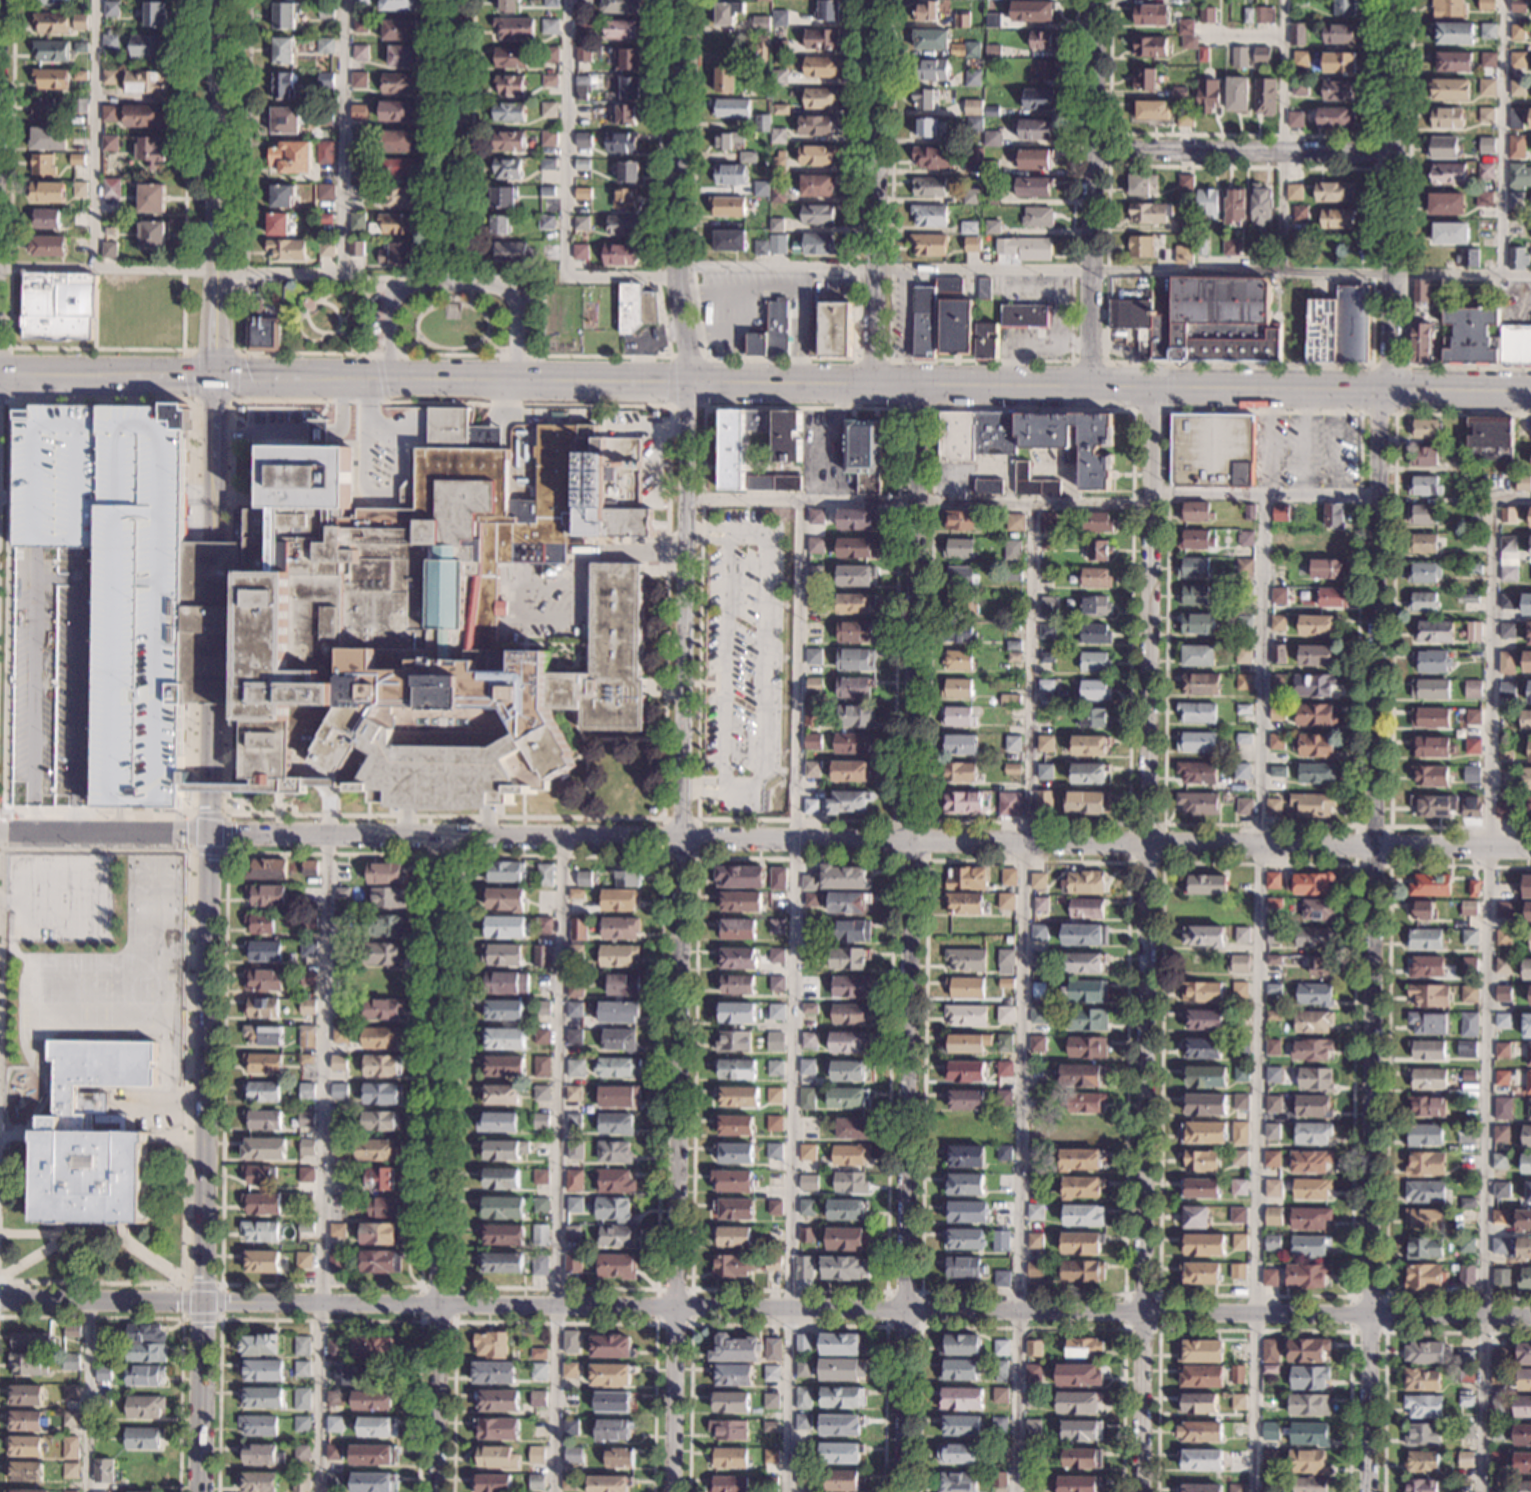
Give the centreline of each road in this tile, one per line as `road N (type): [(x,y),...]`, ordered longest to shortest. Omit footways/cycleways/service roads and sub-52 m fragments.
road 1 (residential): [(1530,850),(0,831)]
road 2 (residential): [(688,384),(670,1491)]
road 3 (residential): [(899,1491),(913,386)]
road 4 (residential): [(1156,391),(1139,1491)]
road 5 (residential): [(1367,1491),(1382,392)]
road 6 (tertiary): [(1530,1315),(437,1305)]
road 7 (secondary): [(1382,392),(688,384)]
road 8 (secondary): [(688,384),(0,374)]
road 9 (tertiary): [(197,1491),(209,832)]
road 10 (residential): [(435,1491),(444,839)]
road 11 (tertiary): [(215,541),(223,0)]
road 12 (residential): [(1382,392),(1393,273),(1396,0)]
road 13 (residential): [(1090,388),(1094,0)]
road 14 (residential): [(871,386),(874,0)]
road 15 (residential): [(679,0),(678,274),(688,384)]
road 16 (residential): [(1394,156),(1093,150)]
road 17 (residential): [(518,382),(516,299),(505,290),(454,284),(396,295),(389,380)]
road 18 (residential): [(456,0),(454,284)]
road 19 (tertiary): [(437,1305),(200,1300)]
road 20 (tertiary): [(200,1300),(0,1298)]
road 21 (tertiary): [(213,703),(215,541)]
road 22 (secondary): [(1530,393),(1382,392)]

